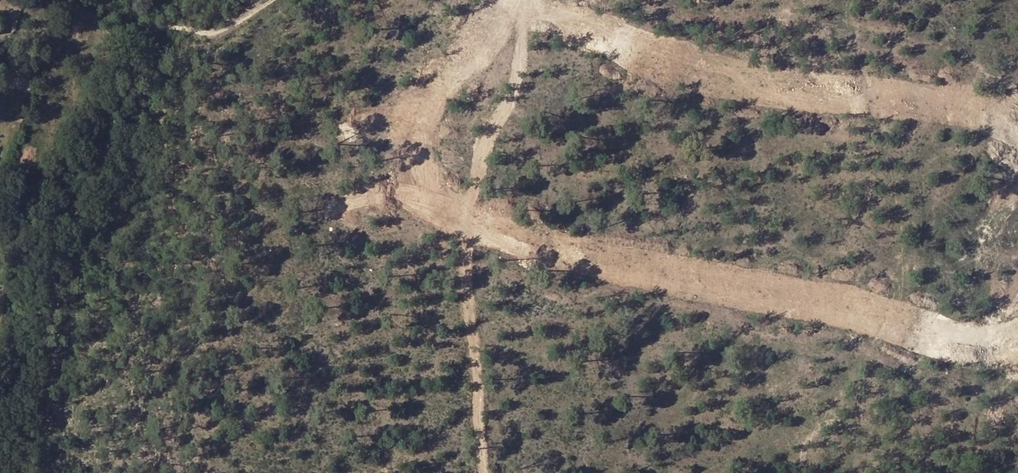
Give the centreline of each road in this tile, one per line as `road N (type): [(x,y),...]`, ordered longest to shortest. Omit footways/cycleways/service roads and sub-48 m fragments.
road 1 (track): [(528,0),(525,61),(465,248),(485,472)]

